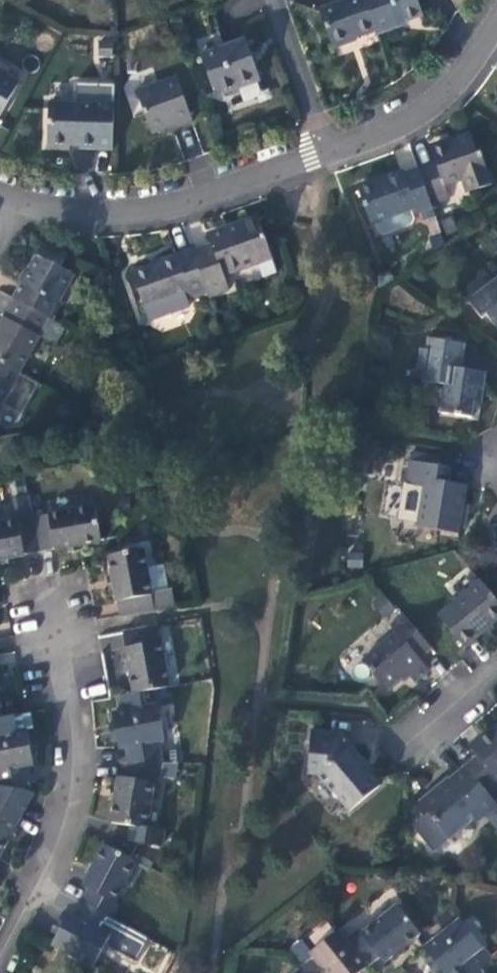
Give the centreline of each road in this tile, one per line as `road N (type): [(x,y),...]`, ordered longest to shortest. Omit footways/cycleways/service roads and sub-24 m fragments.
road 1 (residential): [(0,960),(60,847),(81,752),(65,586)]
road 2 (residential): [(329,152),(155,213),(11,205)]
road 3 (residential): [(496,24),(454,85),(397,129),(329,152)]
road 4 (residential): [(329,152),(272,0)]
road 5 (residential): [(496,677),(402,750)]

